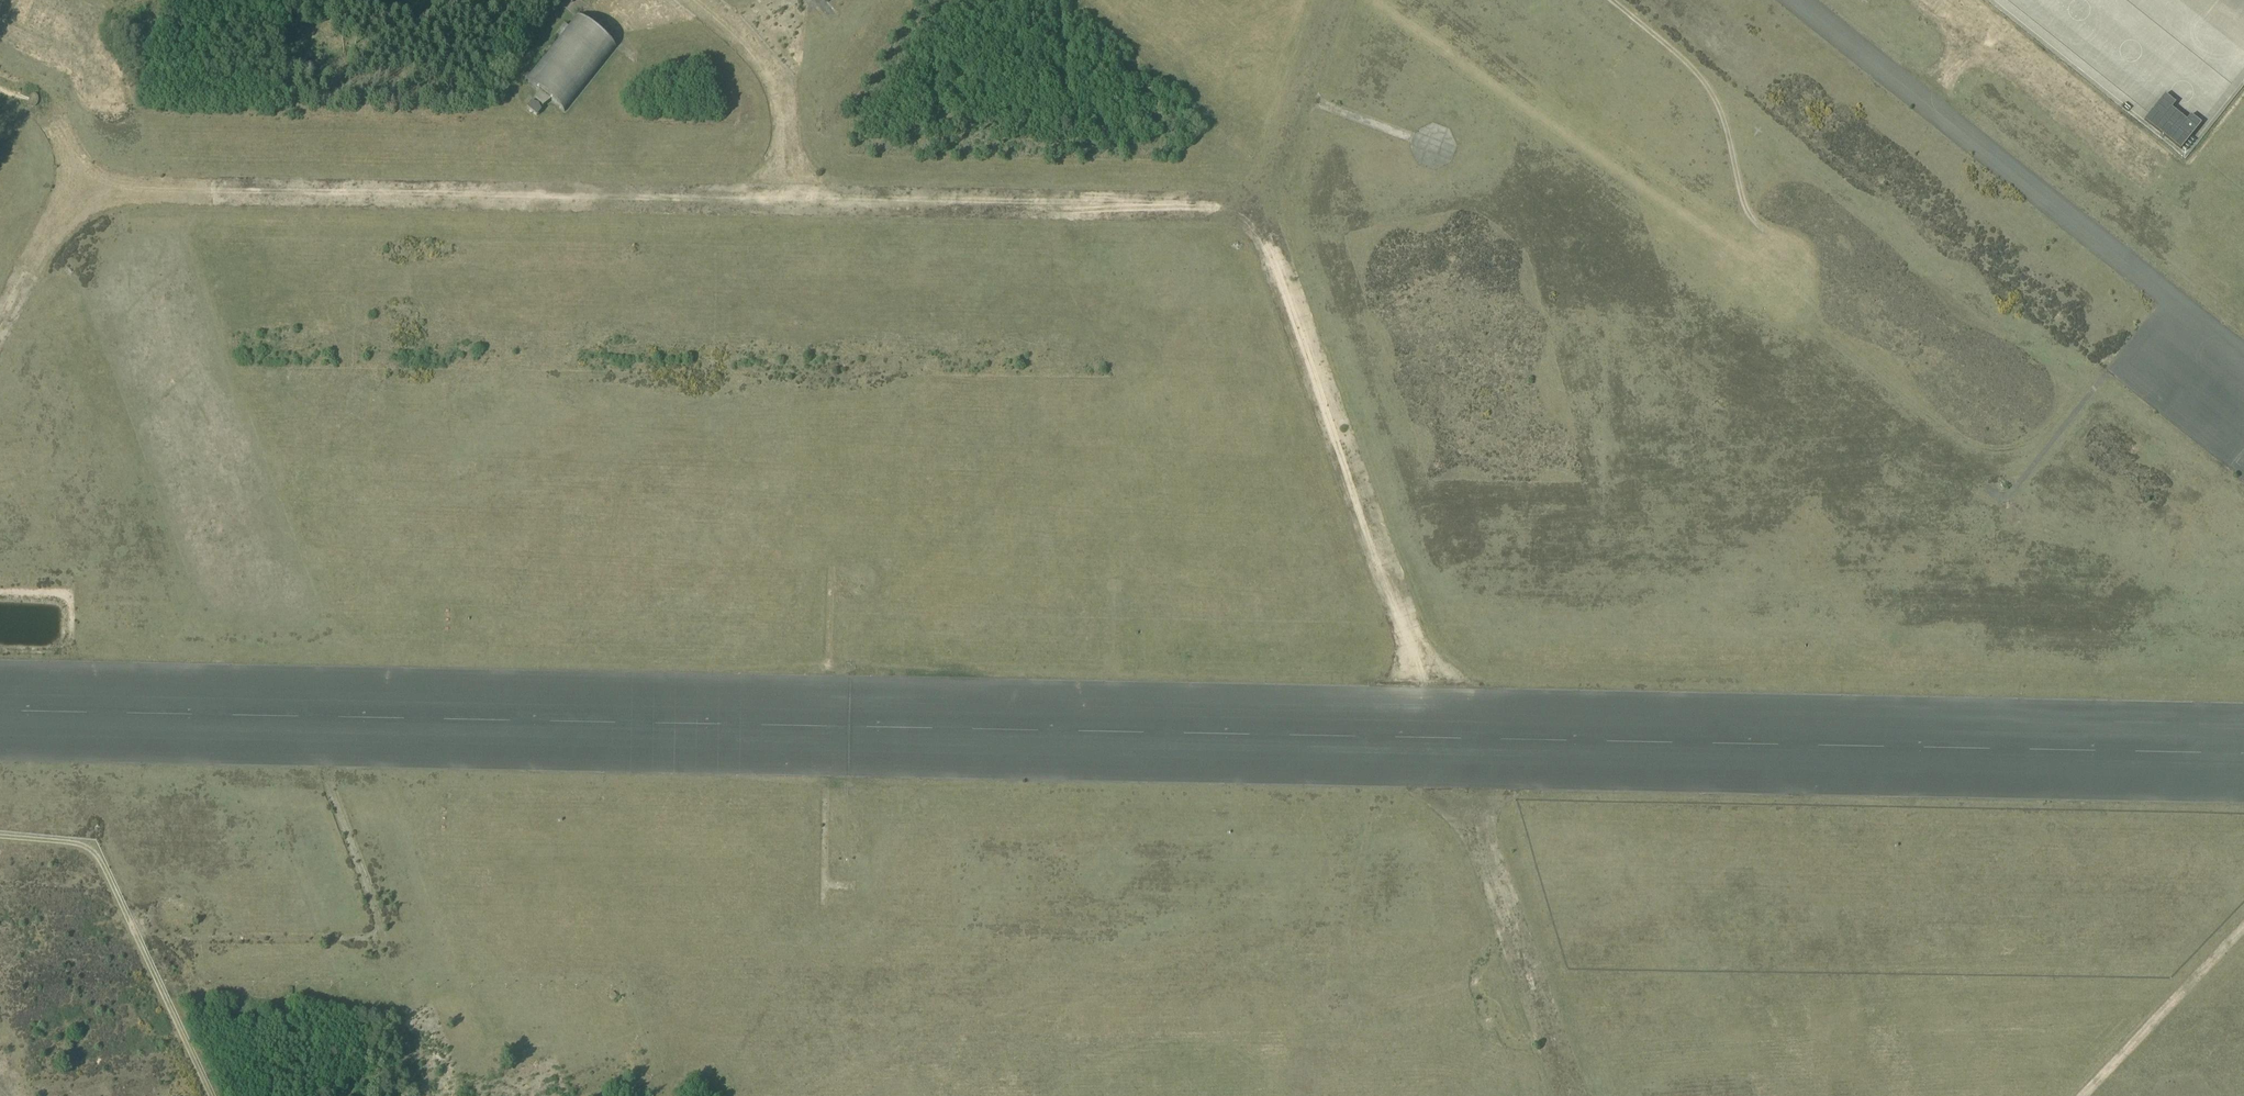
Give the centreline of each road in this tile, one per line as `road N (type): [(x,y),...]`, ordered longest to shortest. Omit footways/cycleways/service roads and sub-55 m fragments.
road 1 (track): [(0,329),(39,248),(66,220),(120,200),(1258,213),(1420,680)]
road 2 (track): [(0,837),(85,846),(100,857),(206,1095)]
road 3 (track): [(701,0),(766,58),(784,106),(788,207)]

